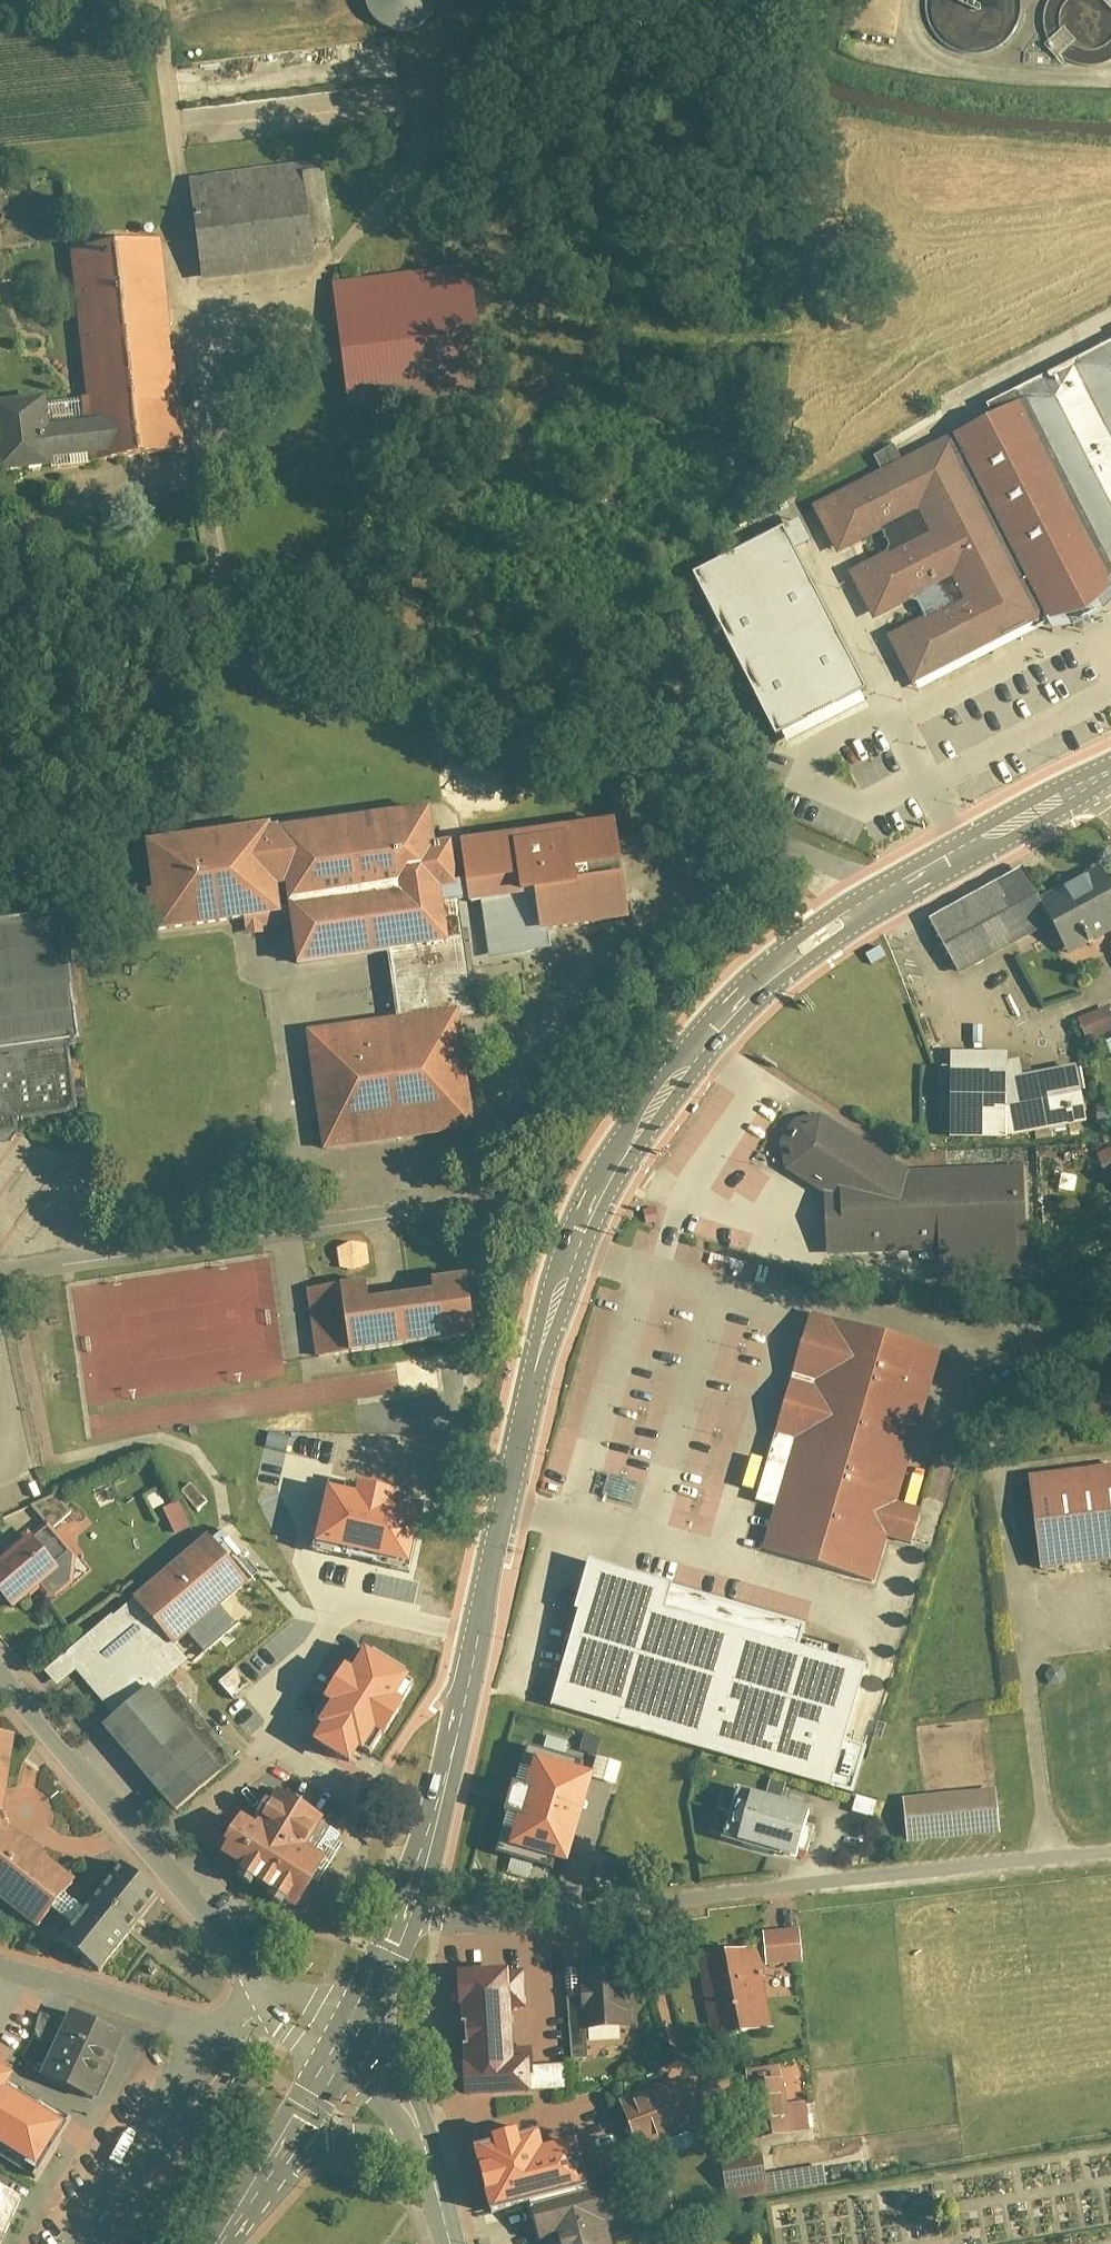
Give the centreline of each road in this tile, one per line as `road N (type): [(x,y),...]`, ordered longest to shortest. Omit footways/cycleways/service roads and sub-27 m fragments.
road 1 (secondary): [(404,1903),(571,1252),(608,1171),(662,1090),(775,969),(1094,781)]
road 2 (unclassified): [(1110,1849),(599,1916),(432,1920),(404,1903)]
road 3 (residential): [(273,1995),(0,1677)]
road 4 (residential): [(74,2243),(208,2030)]
road 5 (residential): [(0,1970),(208,2030)]
road 6 (secondary): [(281,2159),(340,2134),(425,2142)]
road 7 (secondary): [(281,2159),(350,2033)]
road 8 (secondary): [(350,2033),(404,1903)]
road 9 (secondary): [(425,2142),(379,2062),(350,2033)]

